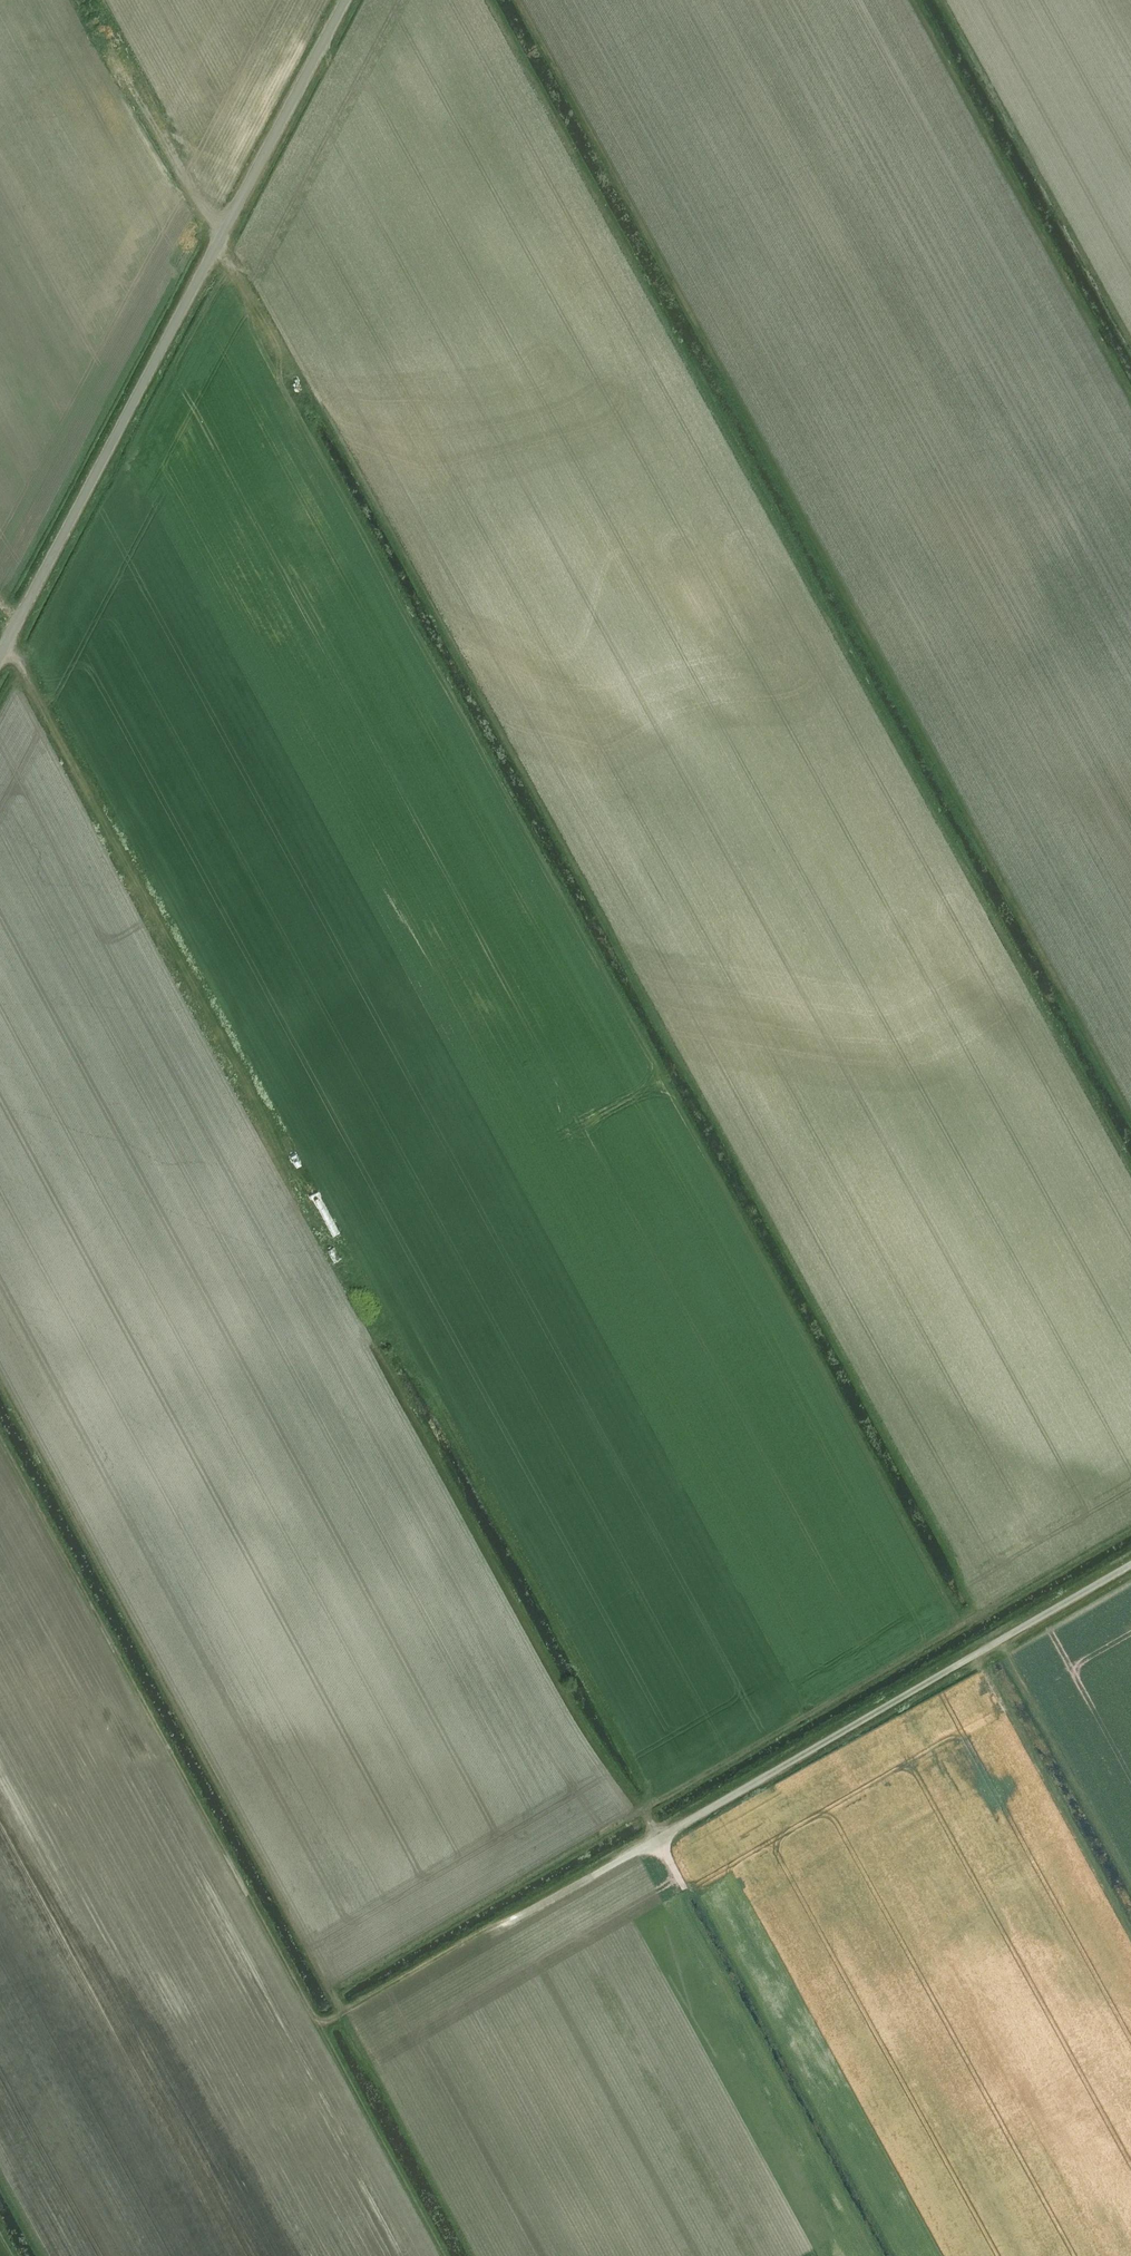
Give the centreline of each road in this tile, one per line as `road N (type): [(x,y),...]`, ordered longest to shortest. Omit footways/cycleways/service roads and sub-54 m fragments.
road 1 (unclassified): [(0,642),(343,0)]

